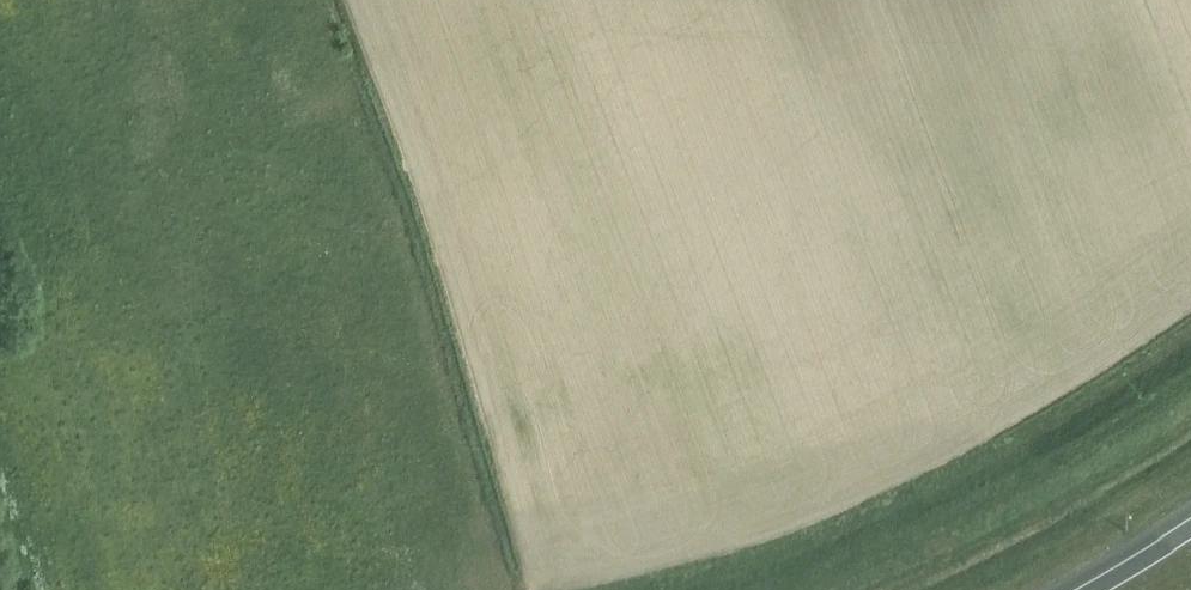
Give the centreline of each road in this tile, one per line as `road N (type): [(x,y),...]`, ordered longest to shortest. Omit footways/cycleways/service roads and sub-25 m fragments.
road 1 (motorway): [(1190,528),(1087,589)]

